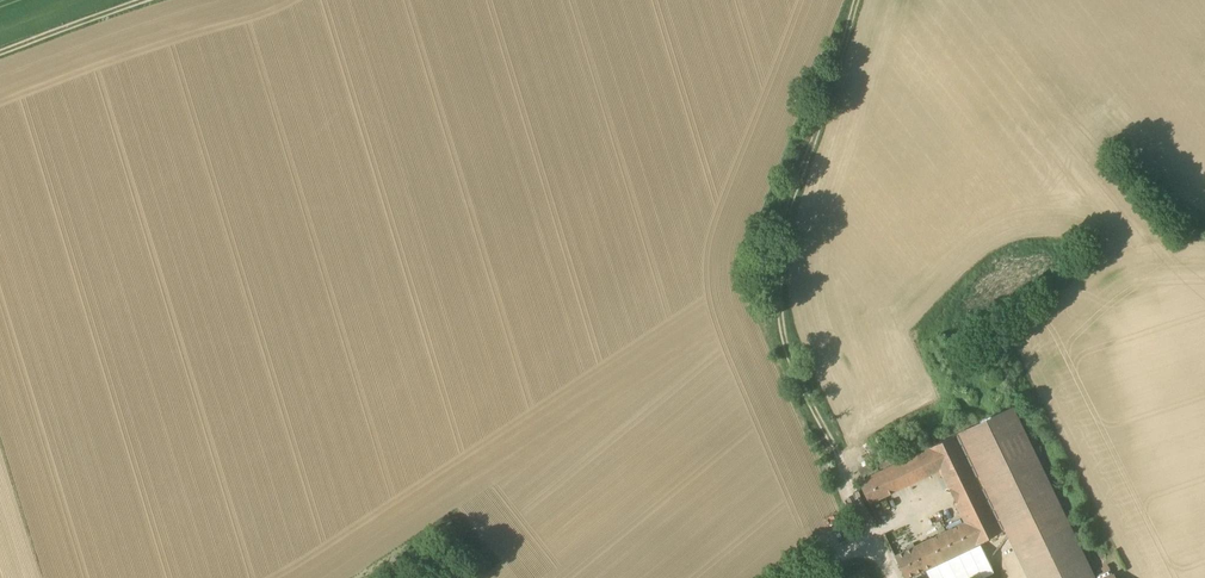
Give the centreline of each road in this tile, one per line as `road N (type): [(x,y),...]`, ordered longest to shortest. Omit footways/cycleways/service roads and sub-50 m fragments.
road 1 (track): [(868,539),(781,325),(779,271),(792,195),(851,0)]
road 2 (track): [(150,0),(0,53)]

